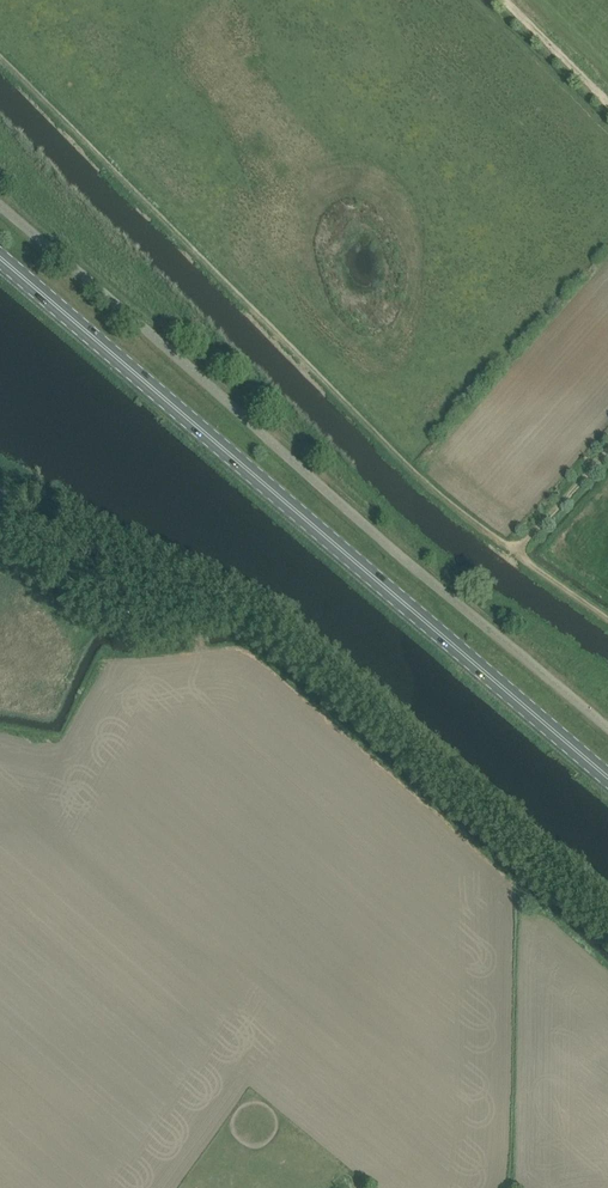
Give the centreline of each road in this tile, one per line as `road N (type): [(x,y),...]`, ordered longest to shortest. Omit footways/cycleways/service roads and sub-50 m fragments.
road 1 (unclassified): [(607,736),(0,209)]
road 2 (primary): [(607,781),(0,262)]
road 3 (unclassified): [(607,920),(272,633),(37,527),(0,499)]
road 4 (track): [(0,57),(431,487),(517,552)]

